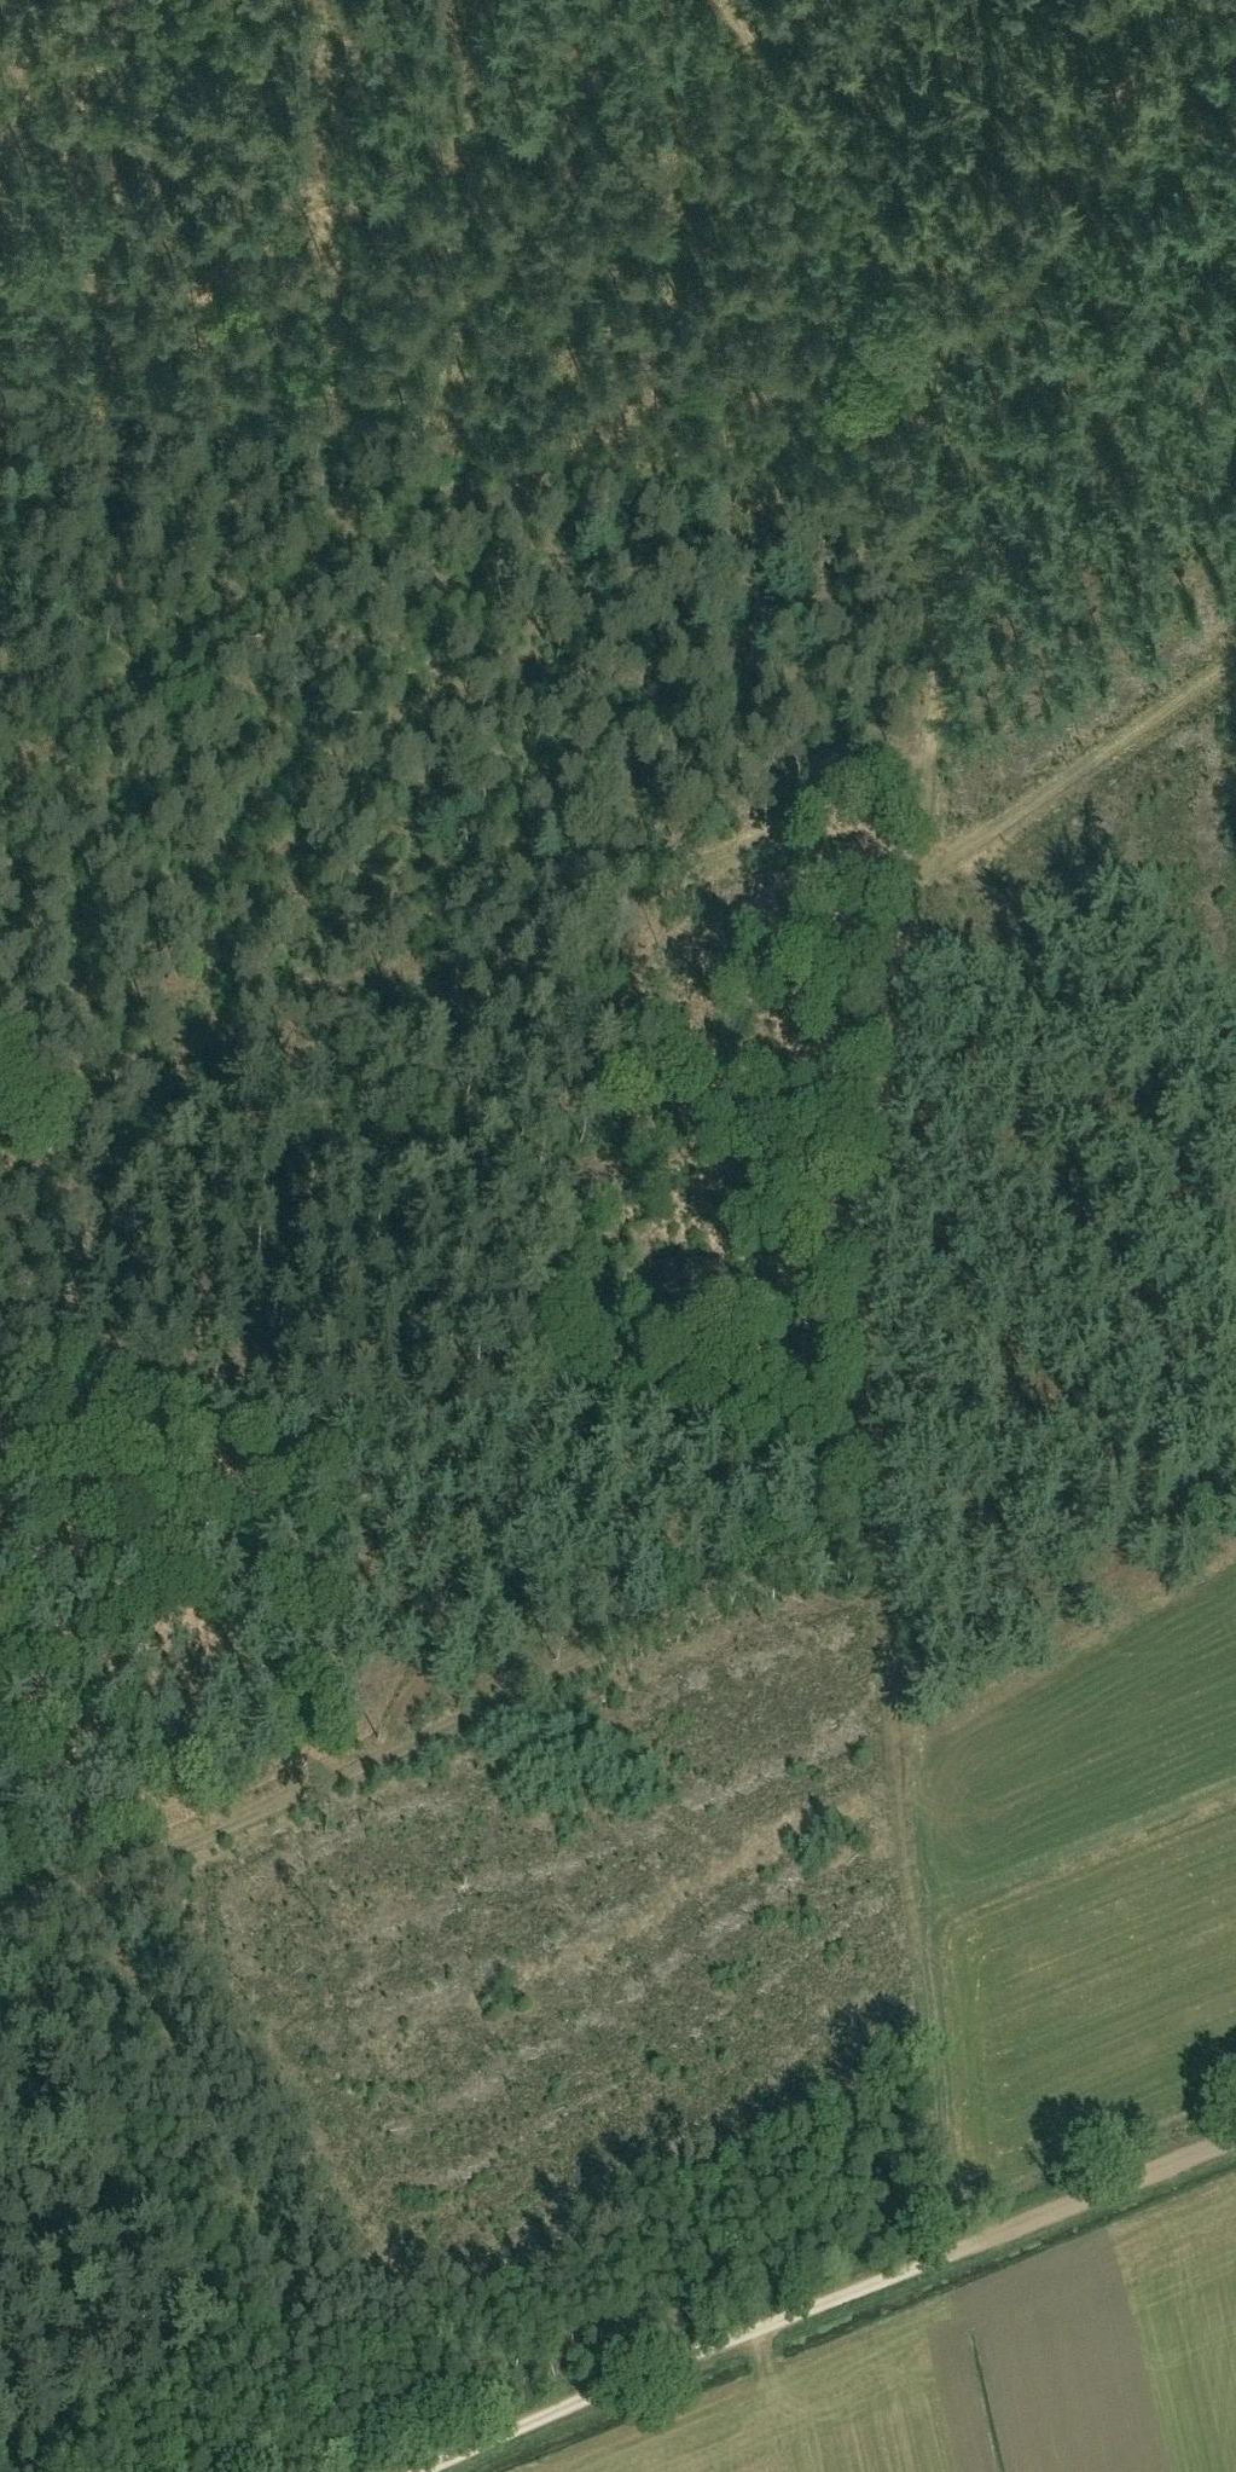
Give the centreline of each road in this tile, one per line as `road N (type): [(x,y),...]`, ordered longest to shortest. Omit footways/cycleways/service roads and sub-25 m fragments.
road 1 (track): [(0,831),(151,688),(259,617),(355,573),(870,401),(933,350)]
road 2 (track): [(964,2248),(412,2471)]
road 3 (track): [(933,350),(1205,0)]
road 4 (track): [(933,350),(899,263),(732,0)]
road 5 (track): [(1235,2138),(964,2248)]

